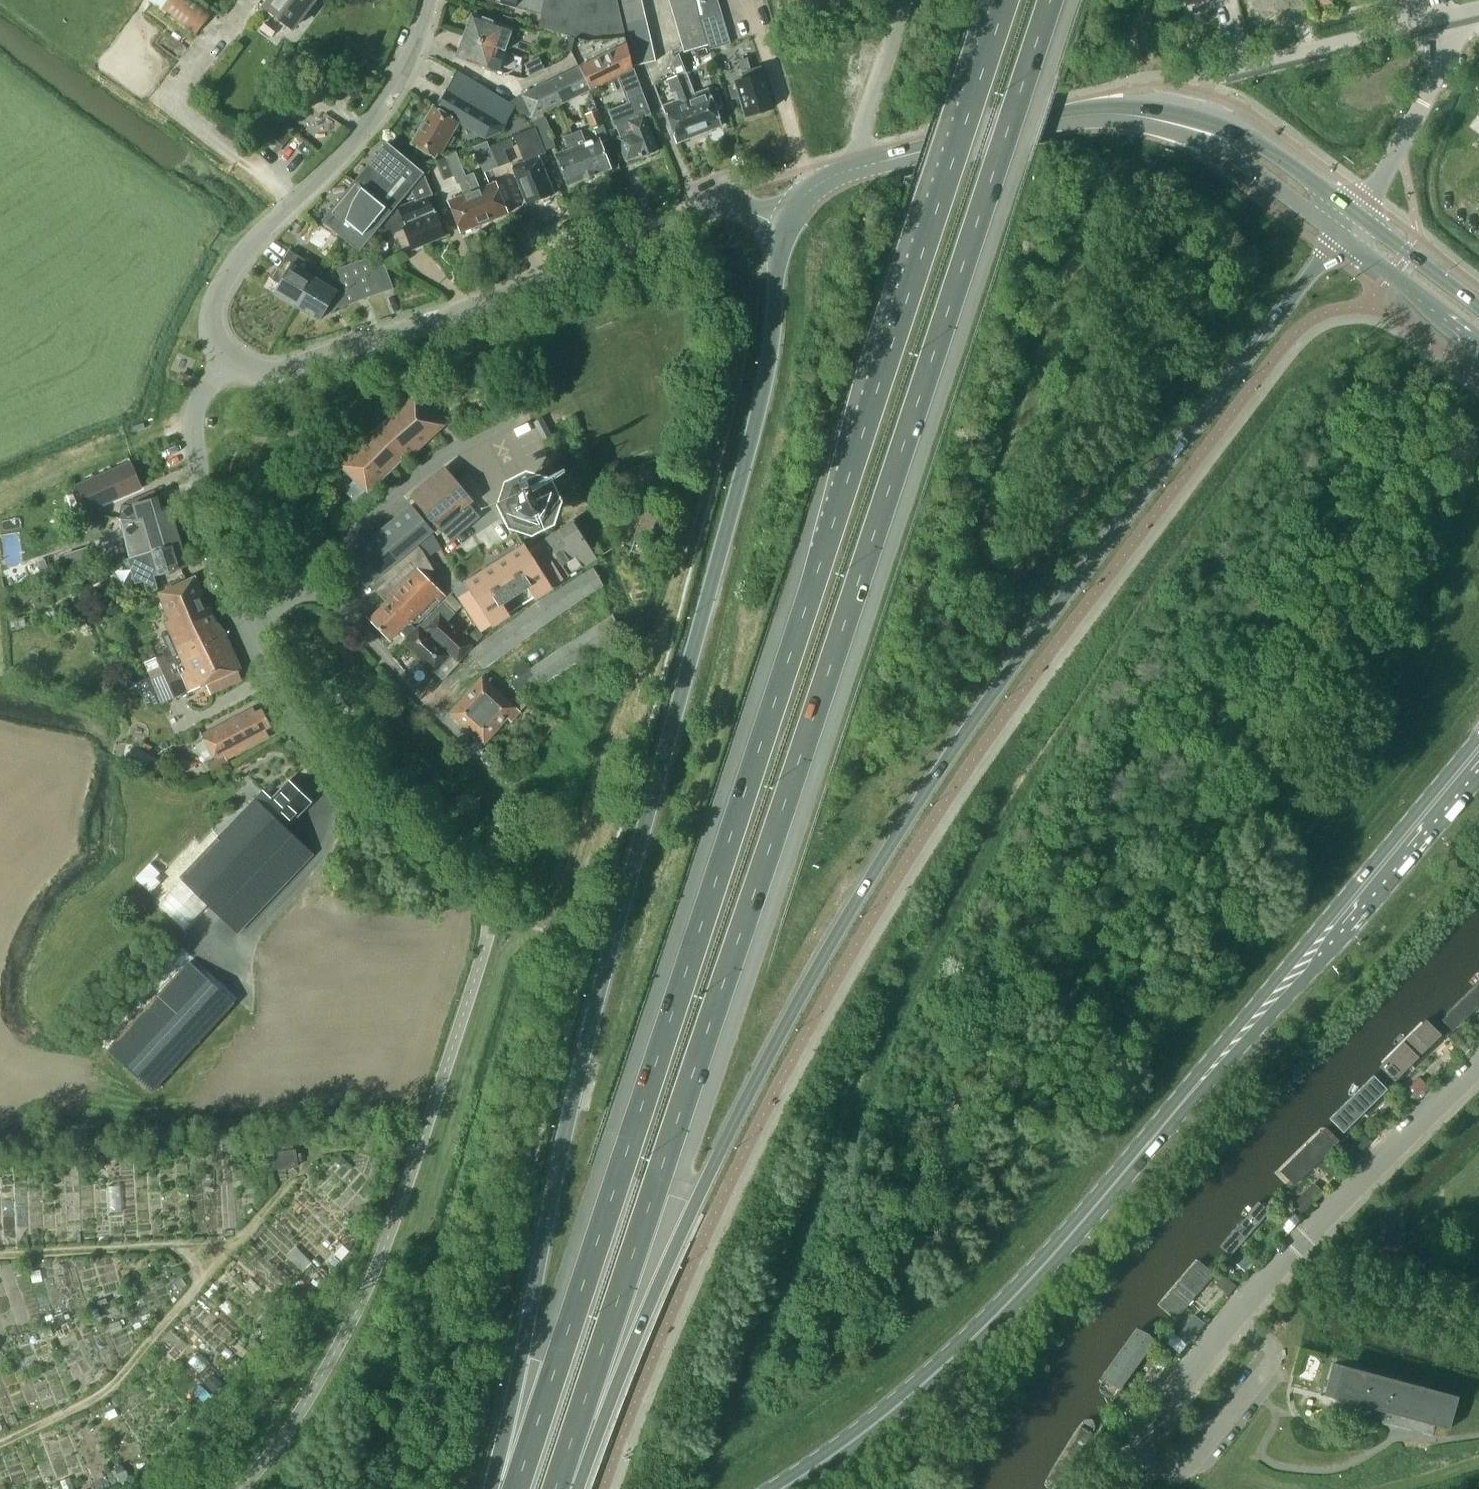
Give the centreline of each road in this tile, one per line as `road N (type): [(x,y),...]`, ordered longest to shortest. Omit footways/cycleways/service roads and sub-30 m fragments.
road 1 (trunk): [(556,1488),(1051,0)]
road 2 (trunk): [(1006,0),(516,1488)]
road 3 (trunk): [(563,1488),(758,1078),(906,819),(1341,235)]
road 4 (trunk): [(784,230),(758,410),(553,1178),(509,1488)]
road 5 (primary): [(778,1488),(899,1402),(999,1310),(1478,752)]
road 6 (residential): [(223,356),(249,369),(287,369),(518,291),(709,208),(736,208),(784,230)]
road 7 (residential): [(1109,1488),(1234,1317),(1478,1062)]
road 8 (residential): [(494,769),(433,715),(331,596),(301,592),(240,627)]
road 9 (primary): [(784,230),(810,190),(838,172),(962,135),(1079,114)]
road 10 (unclassified): [(242,256),(359,136),(407,61),(431,0)]
road 11 (residential): [(240,627),(215,562),(195,453),(196,416),(223,356)]
road 12 (residential): [(401,828),(324,769),(280,710),(240,627)]
road 13 (residential): [(1211,80),(1451,17)]
road 14 (residential): [(1357,214),(1434,84),(1451,17)]
road 15 (primary): [(1357,214),(1237,132),(1168,122)]
road 16 (primary): [(1168,122),(1250,167),(1341,235)]
road 17 (track): [(750,0),(816,185)]
road 18 (primary): [(1341,235),(1478,337)]
road 19 (track): [(907,0),(868,121),(873,161)]
road 20 (primary): [(1478,305),(1357,214)]
road 21 (track): [(605,600),(513,664),(487,672)]

